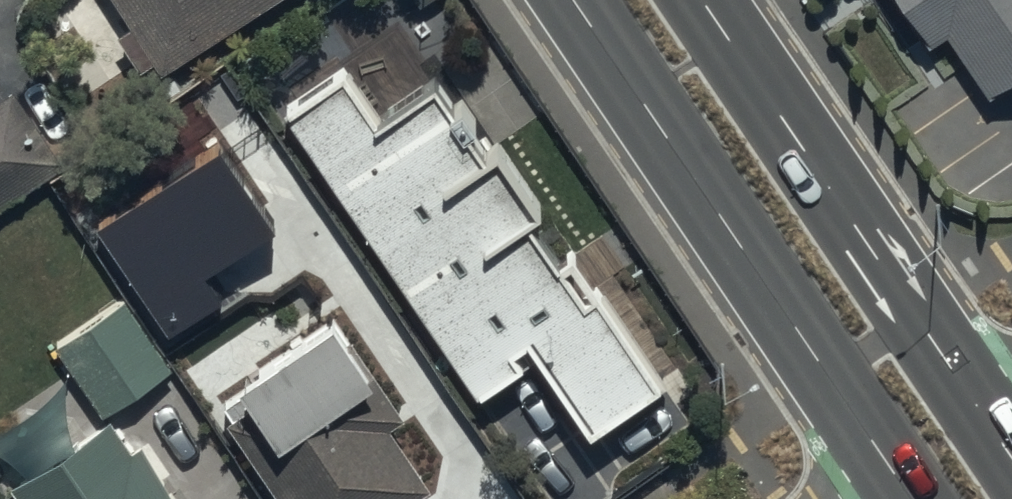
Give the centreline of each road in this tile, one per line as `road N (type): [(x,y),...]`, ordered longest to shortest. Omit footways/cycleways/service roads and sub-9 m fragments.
road 1 (primary): [(899,482),(571,0)]
road 2 (primary): [(701,0),(985,422)]

